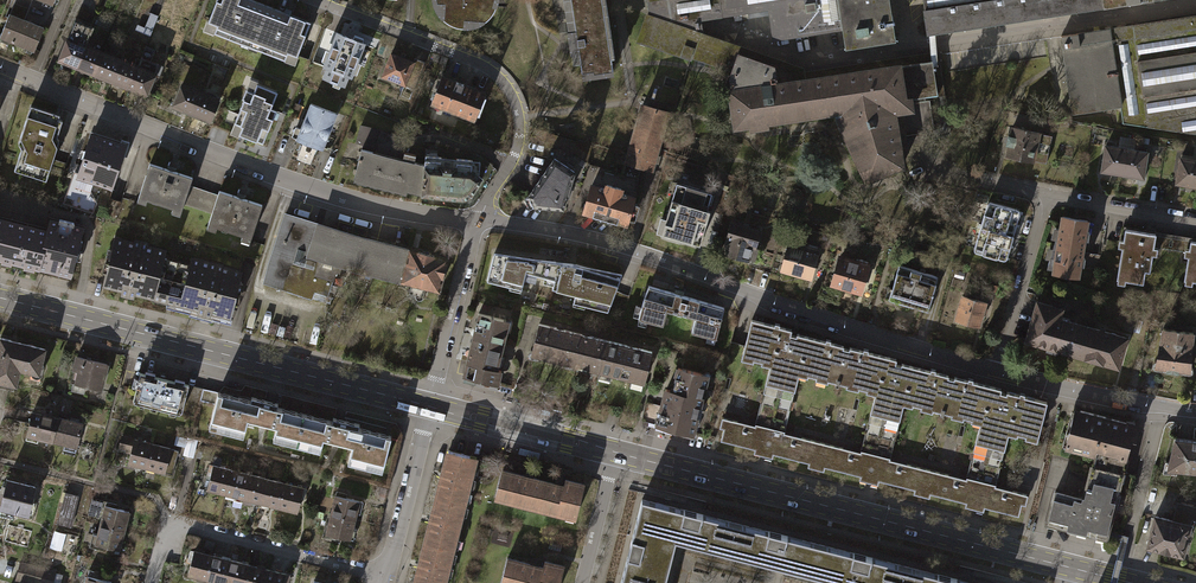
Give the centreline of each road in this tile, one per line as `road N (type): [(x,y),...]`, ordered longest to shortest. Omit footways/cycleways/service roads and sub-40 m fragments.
road 1 (residential): [(478,219),(609,245),(994,371)]
road 2 (residential): [(0,67),(278,177),(371,203),(478,219)]
road 3 (tertiary): [(1072,568),(613,453)]
road 4 (tertiary): [(429,406),(0,298)]
road 5 (residential): [(318,0),(471,59),(508,87),(520,138),(478,219)]
road 6 (residential): [(382,575),(166,520),(151,582)]
road 7 (residential): [(994,371),(1195,413)]
road 8 (residential): [(478,219),(429,406)]
road 9 (tertiary): [(613,453),(429,406)]
road 10 (residential): [(1044,196),(994,371)]
road 11 (residential): [(429,406),(382,575)]
road 12 (residential): [(1044,196),(1195,222)]
road 13 (residential): [(613,453),(580,582)]

